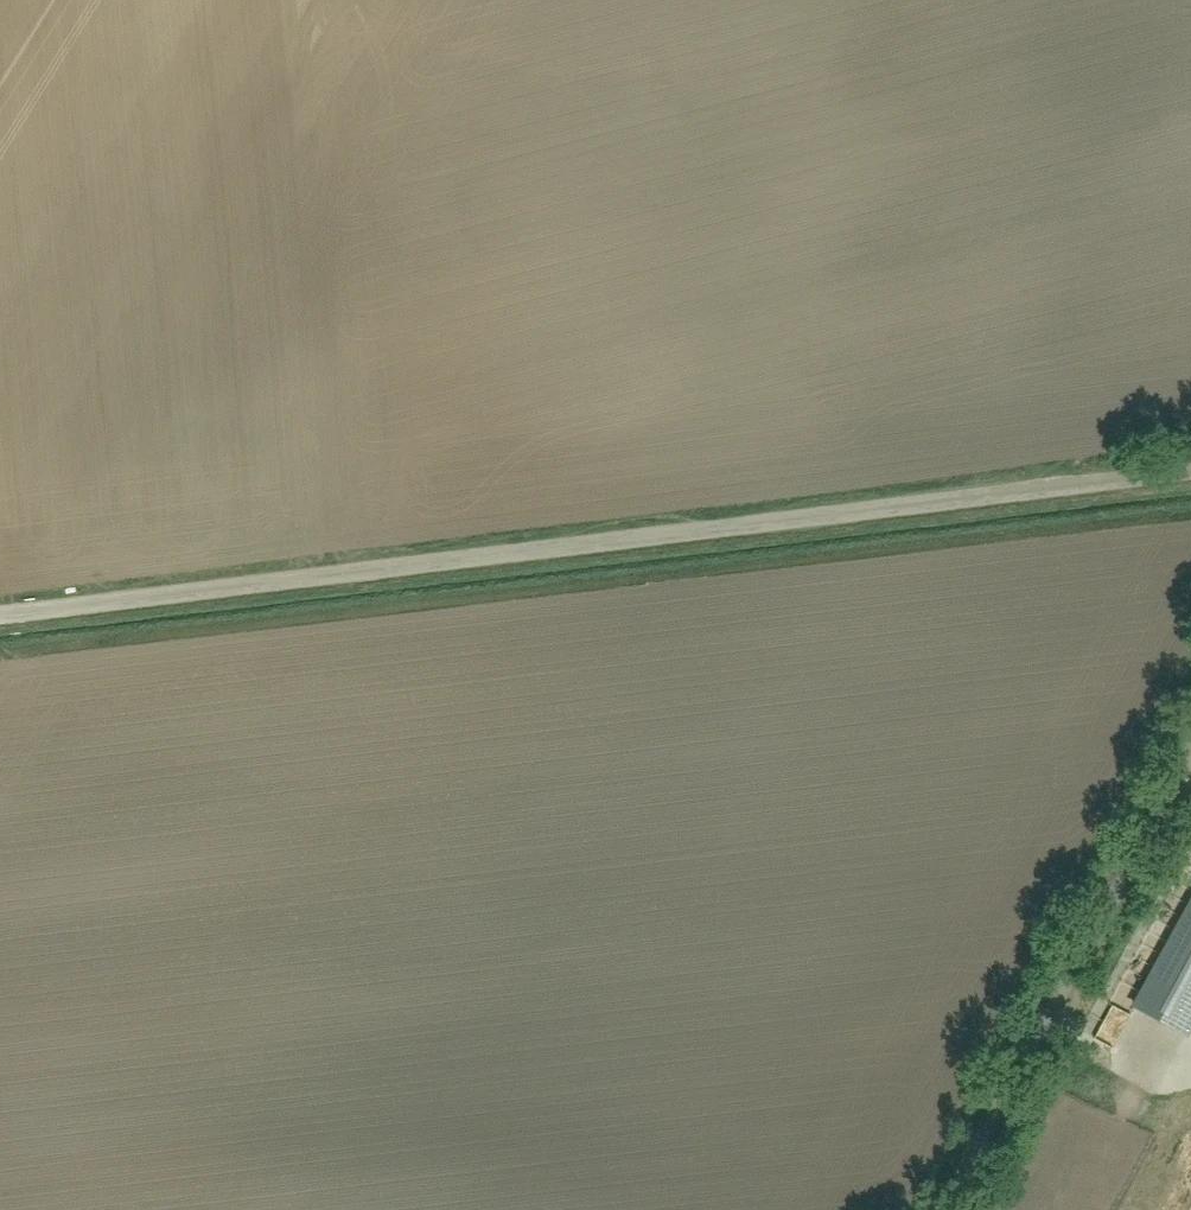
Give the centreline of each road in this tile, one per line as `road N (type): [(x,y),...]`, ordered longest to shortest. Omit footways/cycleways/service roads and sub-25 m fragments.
road 1 (unclassified): [(0,616),(1190,469)]
road 2 (residential): [(1190,773),(947,1209)]

